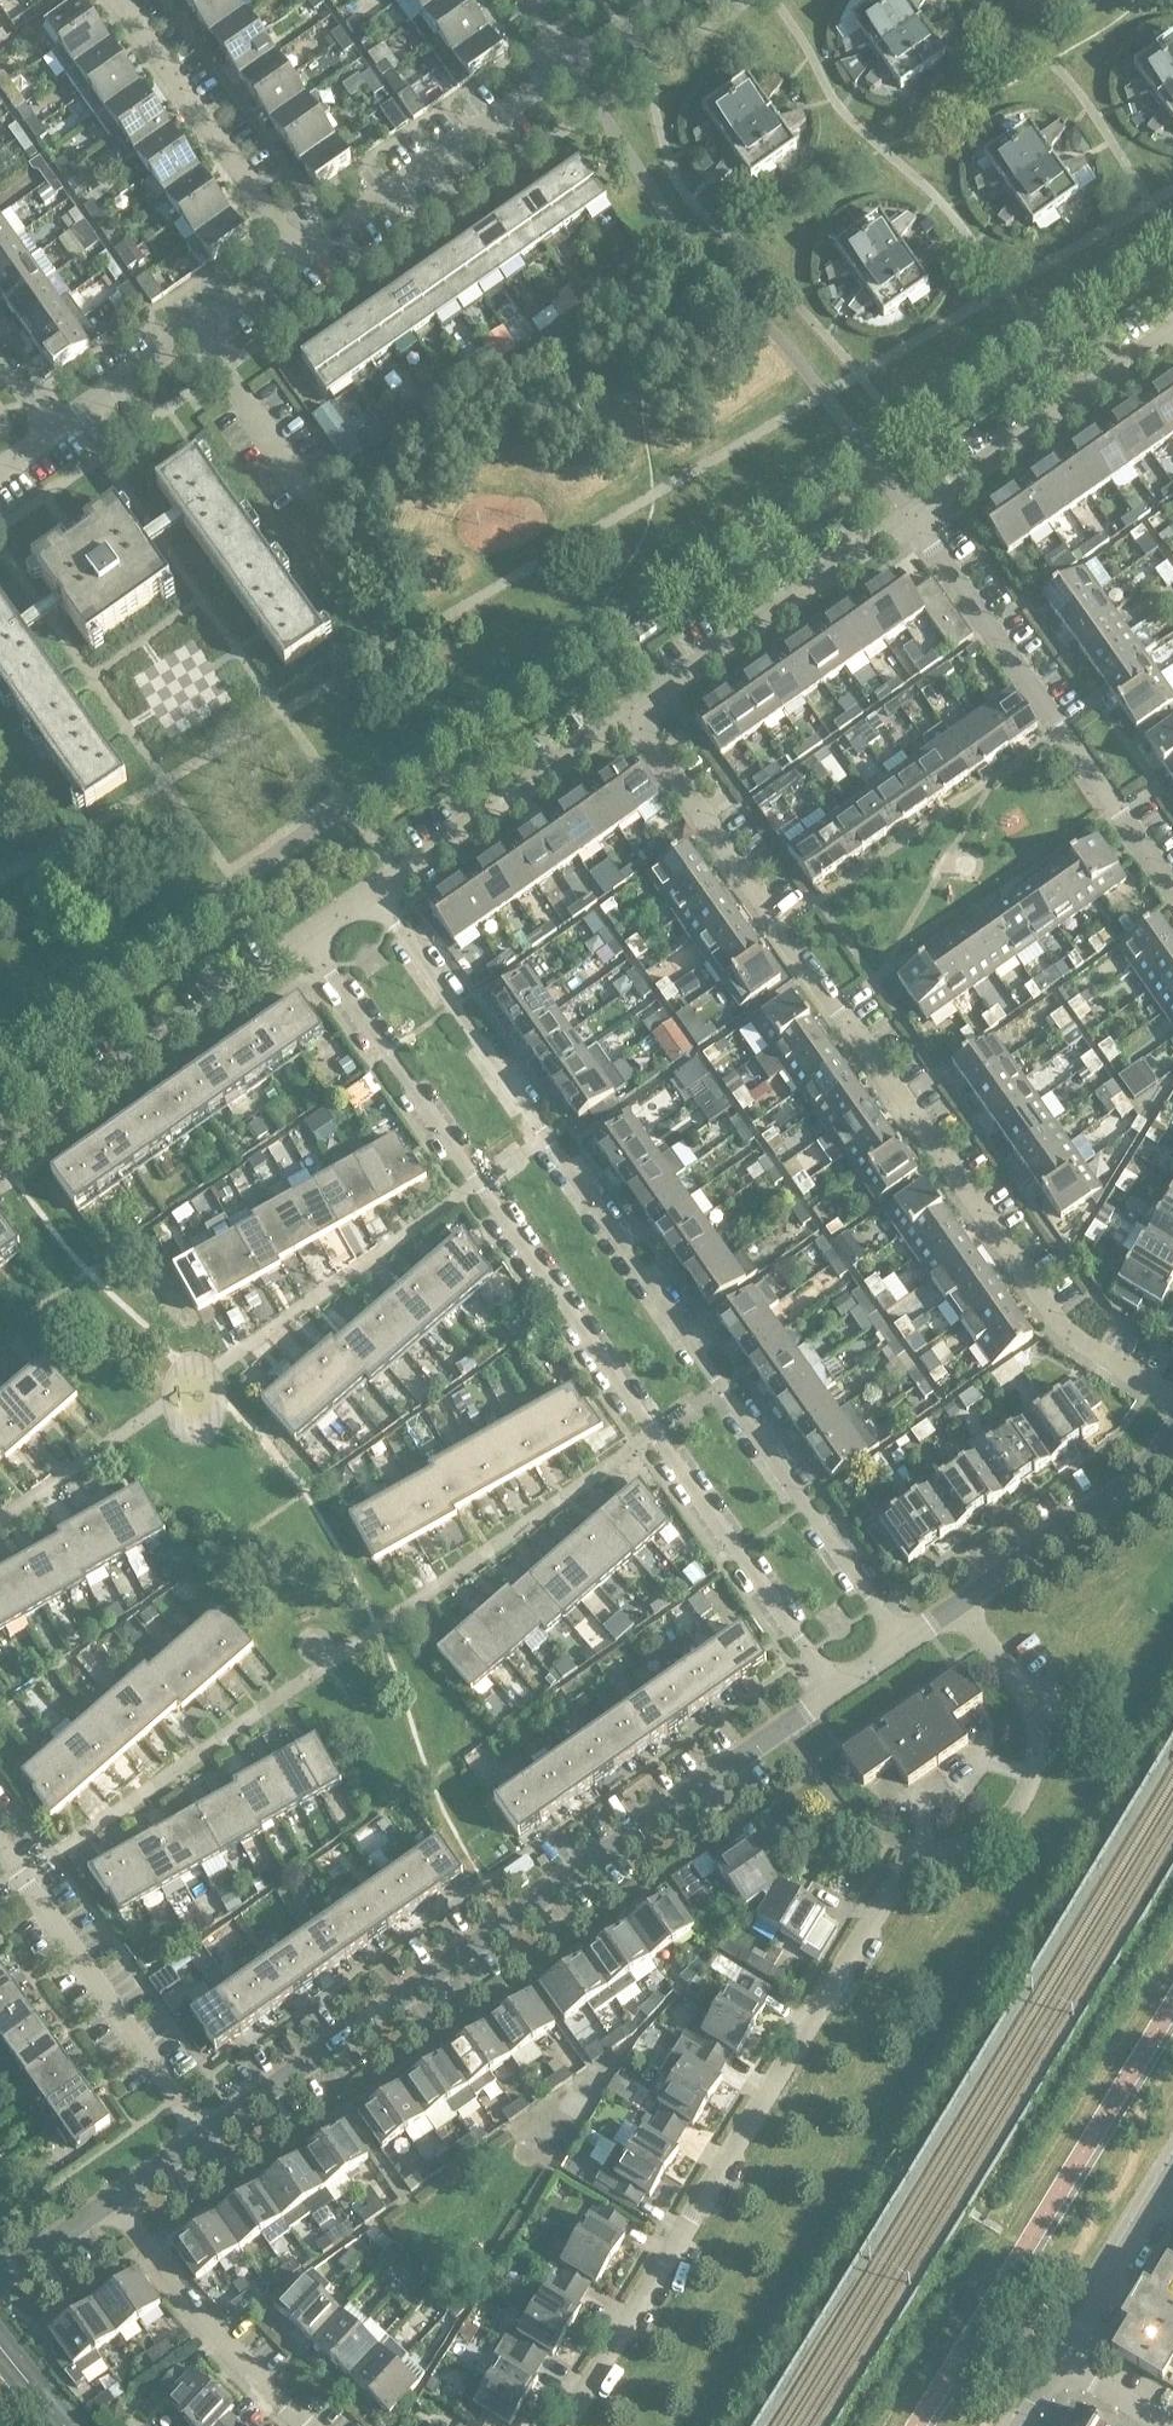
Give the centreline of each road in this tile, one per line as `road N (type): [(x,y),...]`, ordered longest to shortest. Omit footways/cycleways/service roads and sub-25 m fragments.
road 1 (residential): [(572,2425),(915,1849),(953,1852),(981,1841),(1007,1827),(1021,1807),(1035,1760),(1032,1704),(962,1602)]
road 2 (residential): [(310,942),(837,1692)]
road 3 (residential): [(903,1644),(380,896)]
road 4 (residential): [(1172,1396),(1048,1323),(631,708)]
road 5 (residential): [(203,2138),(837,1692)]
road 6 (residential): [(1172,895),(915,521)]
road 7 (residential): [(0,1157),(310,942)]
road 8 (residential): [(203,2138),(0,1848)]
road 9 (residential): [(631,708),(915,521)]
road 10 (residential): [(302,255),(572,72)]
road 11 (residential): [(915,521),(1172,335)]
road 12 (residential): [(302,255),(117,0)]
road 13 (residential): [(380,896),(631,708)]
road 14 (residential): [(329,2425),(227,2344),(121,2198)]
road 15 (residential): [(48,427),(302,255)]
road 16 (residential): [(962,1602),(1150,1468),(1172,1437)]
road 17 (residential): [(1053,2367),(1172,2170)]
road 18 (residential): [(0,2280),(121,2198)]
road 19 (residential): [(572,72),(671,0)]

